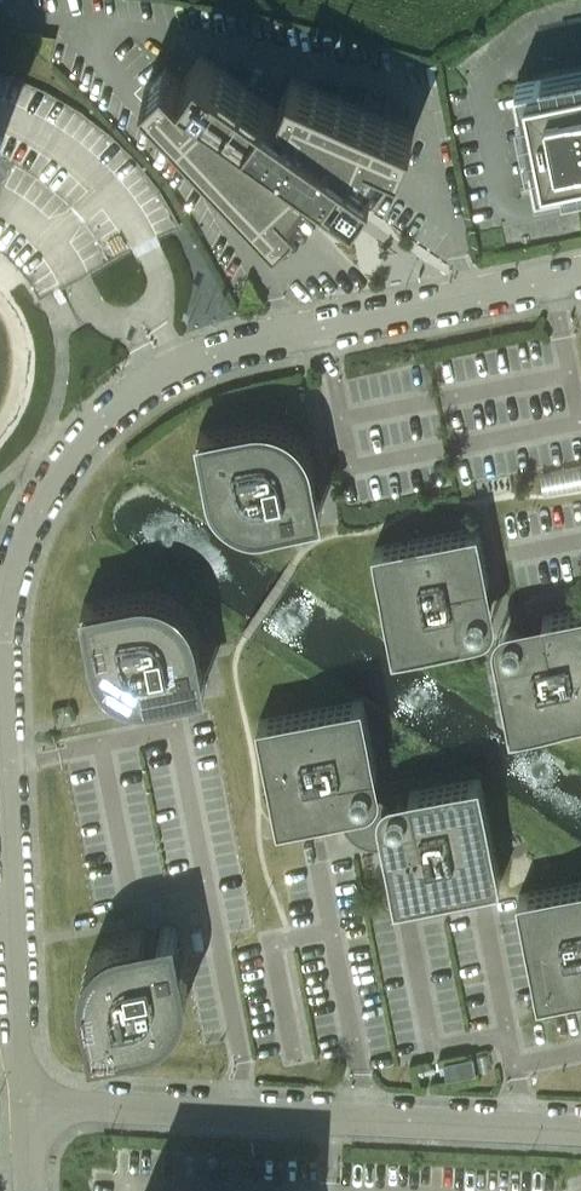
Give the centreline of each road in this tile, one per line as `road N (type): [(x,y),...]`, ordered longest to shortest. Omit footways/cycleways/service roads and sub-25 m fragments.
road 1 (unclassified): [(0,585),(10,536),(60,462),(115,406),(199,355),(580,272)]
road 2 (tertiary): [(28,1107),(580,1132)]
road 3 (unclassified): [(28,1107),(0,785)]

